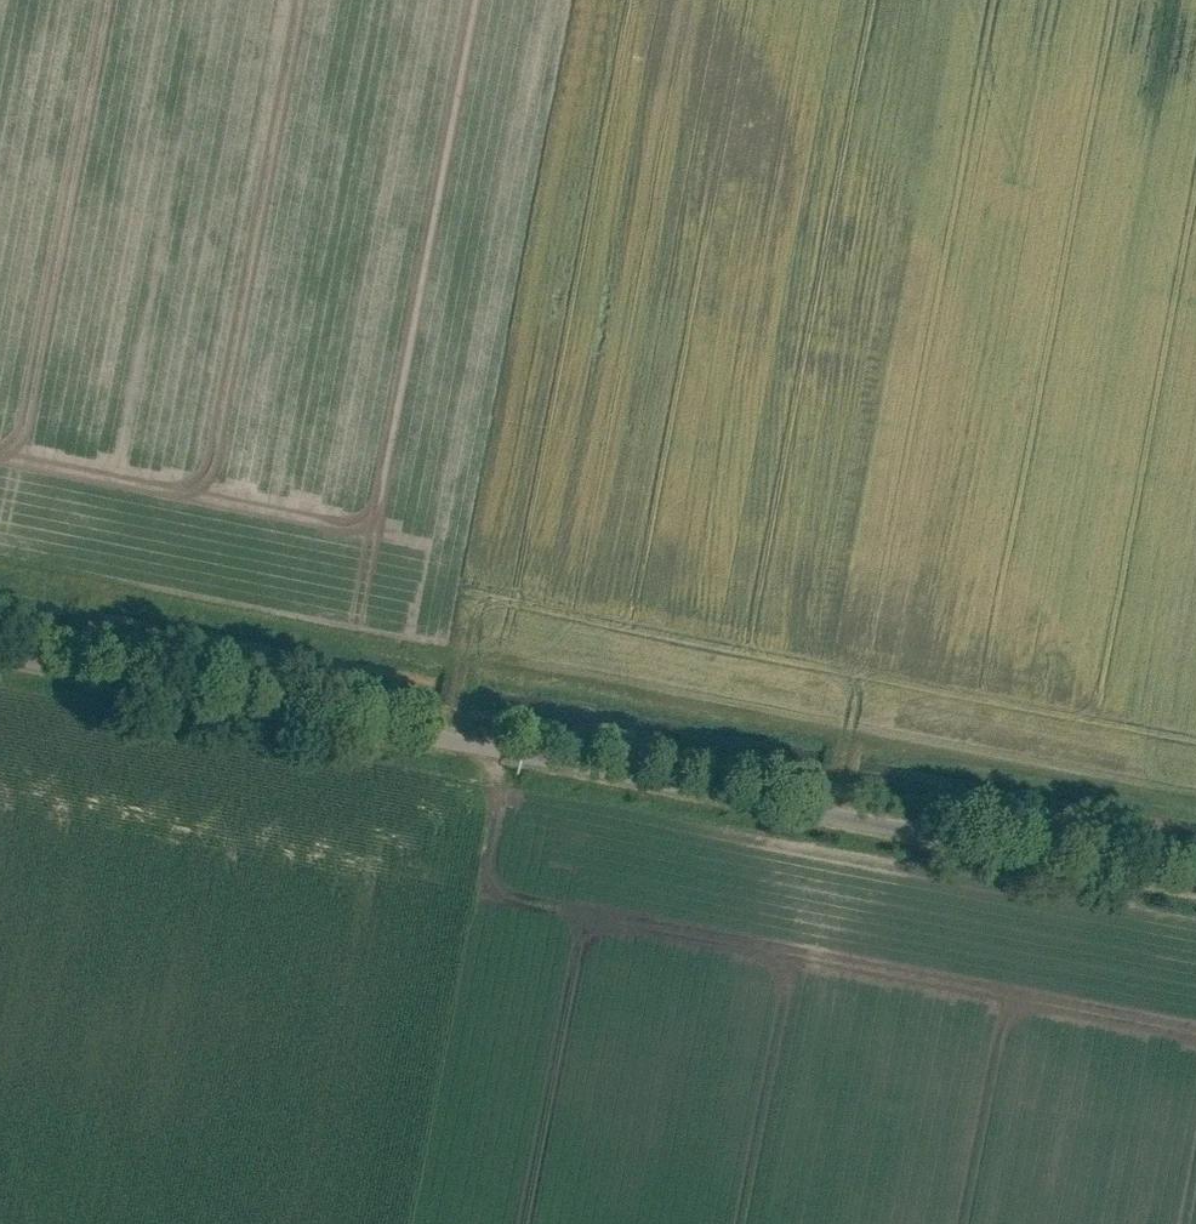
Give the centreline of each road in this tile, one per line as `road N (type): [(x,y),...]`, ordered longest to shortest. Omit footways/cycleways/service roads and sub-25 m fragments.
road 1 (unclassified): [(0,636),(1195,869)]

